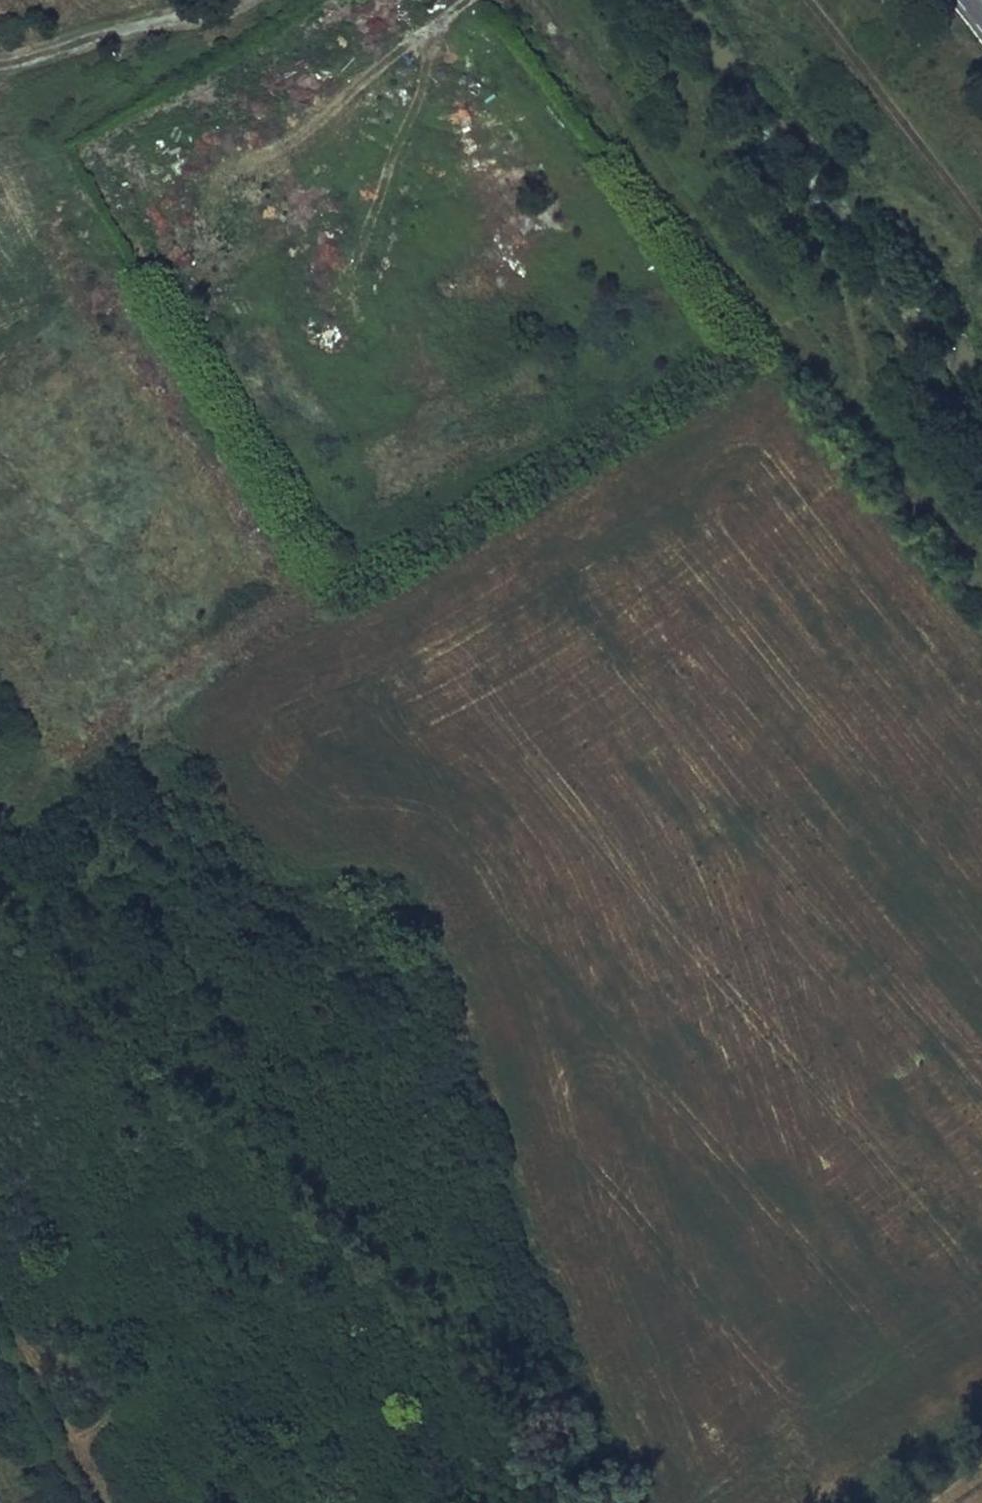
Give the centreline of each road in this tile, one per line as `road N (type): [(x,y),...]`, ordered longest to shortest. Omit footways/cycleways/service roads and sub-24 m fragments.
road 1 (track): [(529,0),(588,82),(981,560)]

